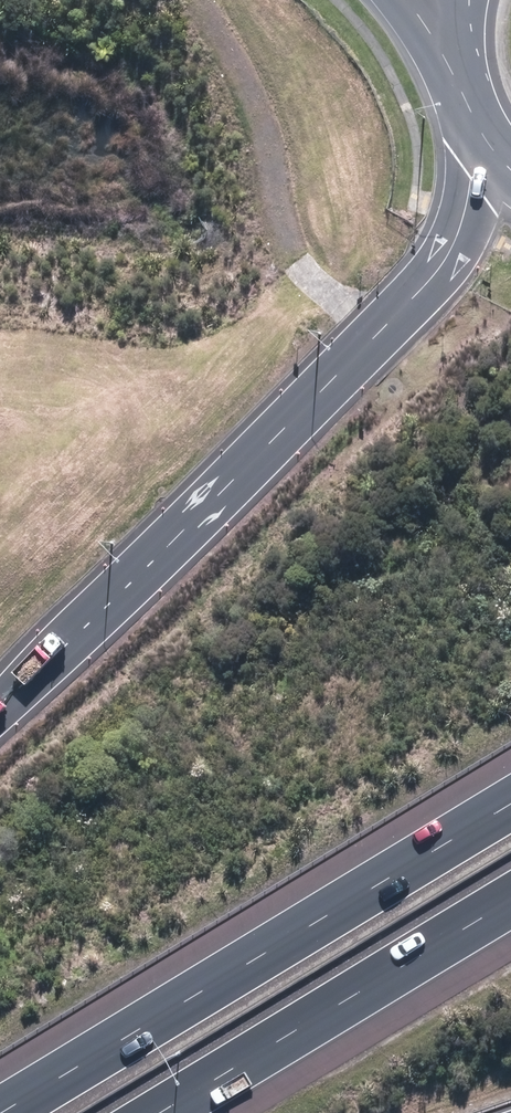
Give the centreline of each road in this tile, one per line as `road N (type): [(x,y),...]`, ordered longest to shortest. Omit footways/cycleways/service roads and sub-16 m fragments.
road 1 (motorway): [(0,706),(419,293),(462,224),(475,180),(468,115)]
road 2 (motorway): [(3,1112),(510,806)]
road 3 (motorway): [(510,902),(163,1112)]
road 4 (track): [(204,0),(251,79),(309,278),(377,331)]

